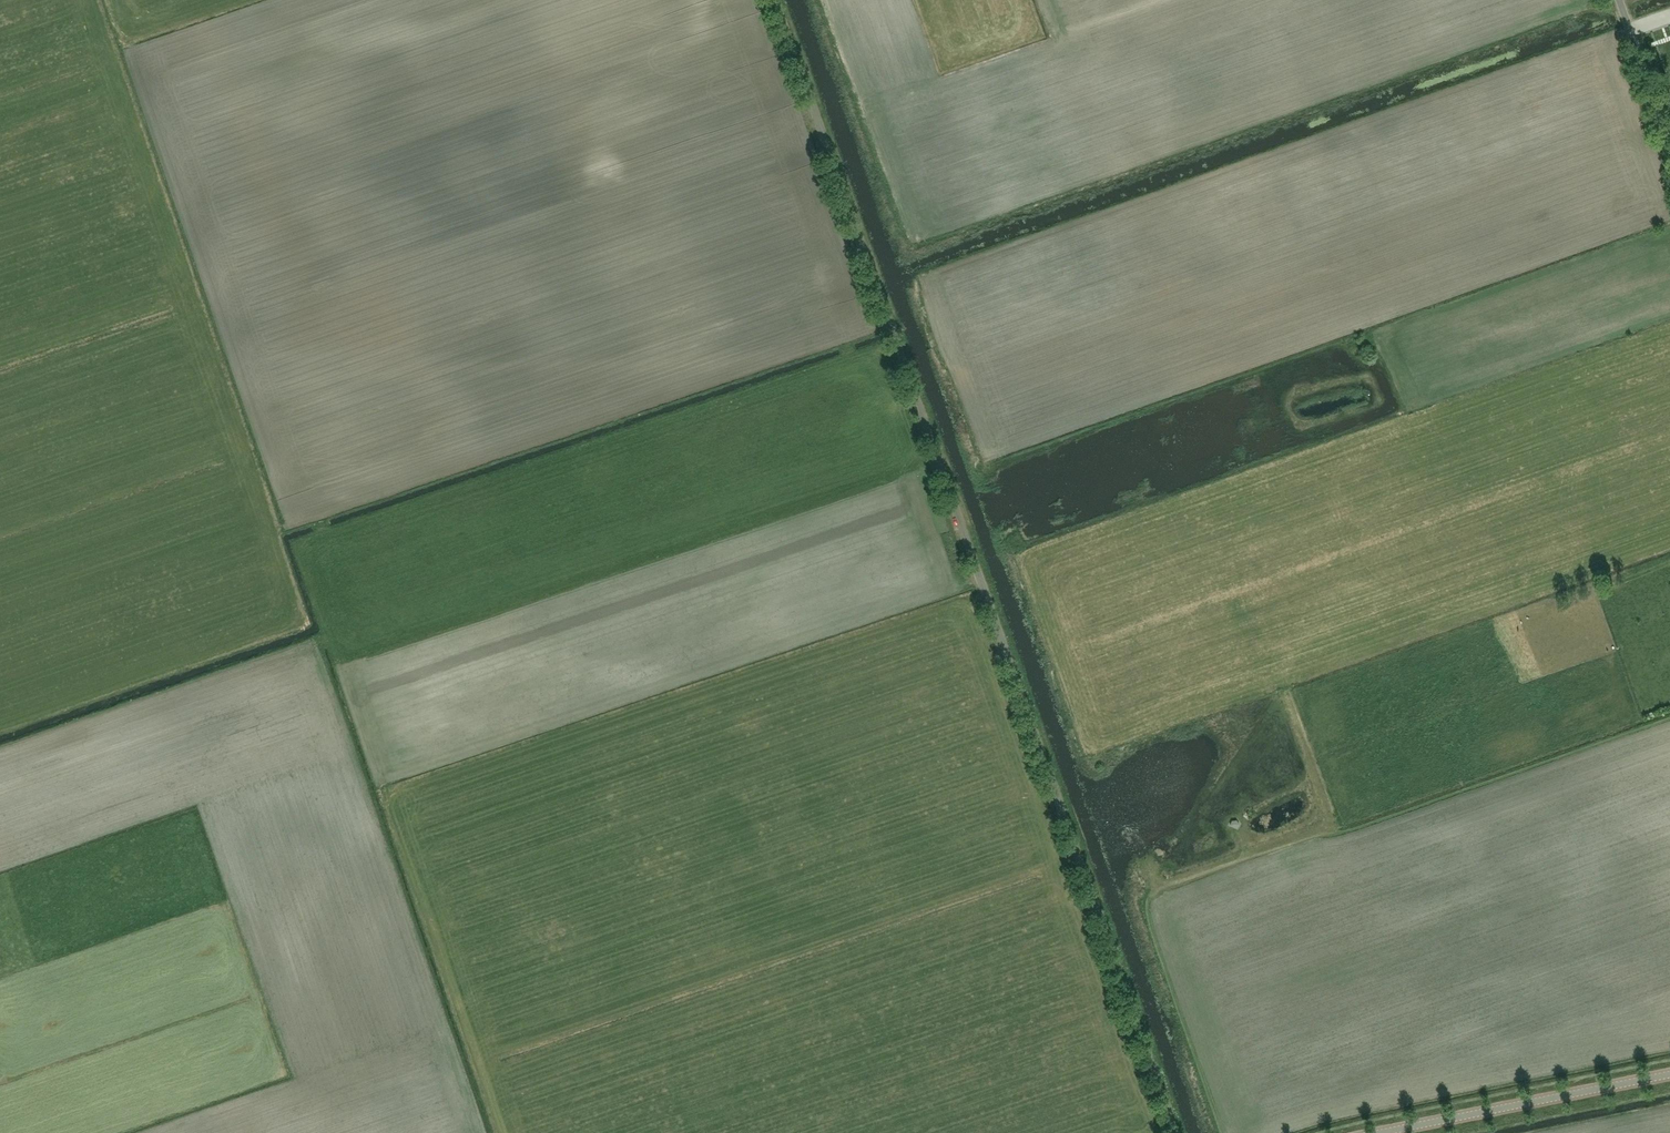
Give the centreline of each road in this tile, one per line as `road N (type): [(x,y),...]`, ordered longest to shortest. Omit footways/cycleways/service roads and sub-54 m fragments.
road 1 (unclassified): [(1176,1132),(774,0)]
road 2 (tertiary): [(1380,1132),(1669,1075)]
road 3 (unclassified): [(1620,0),(1669,142)]

